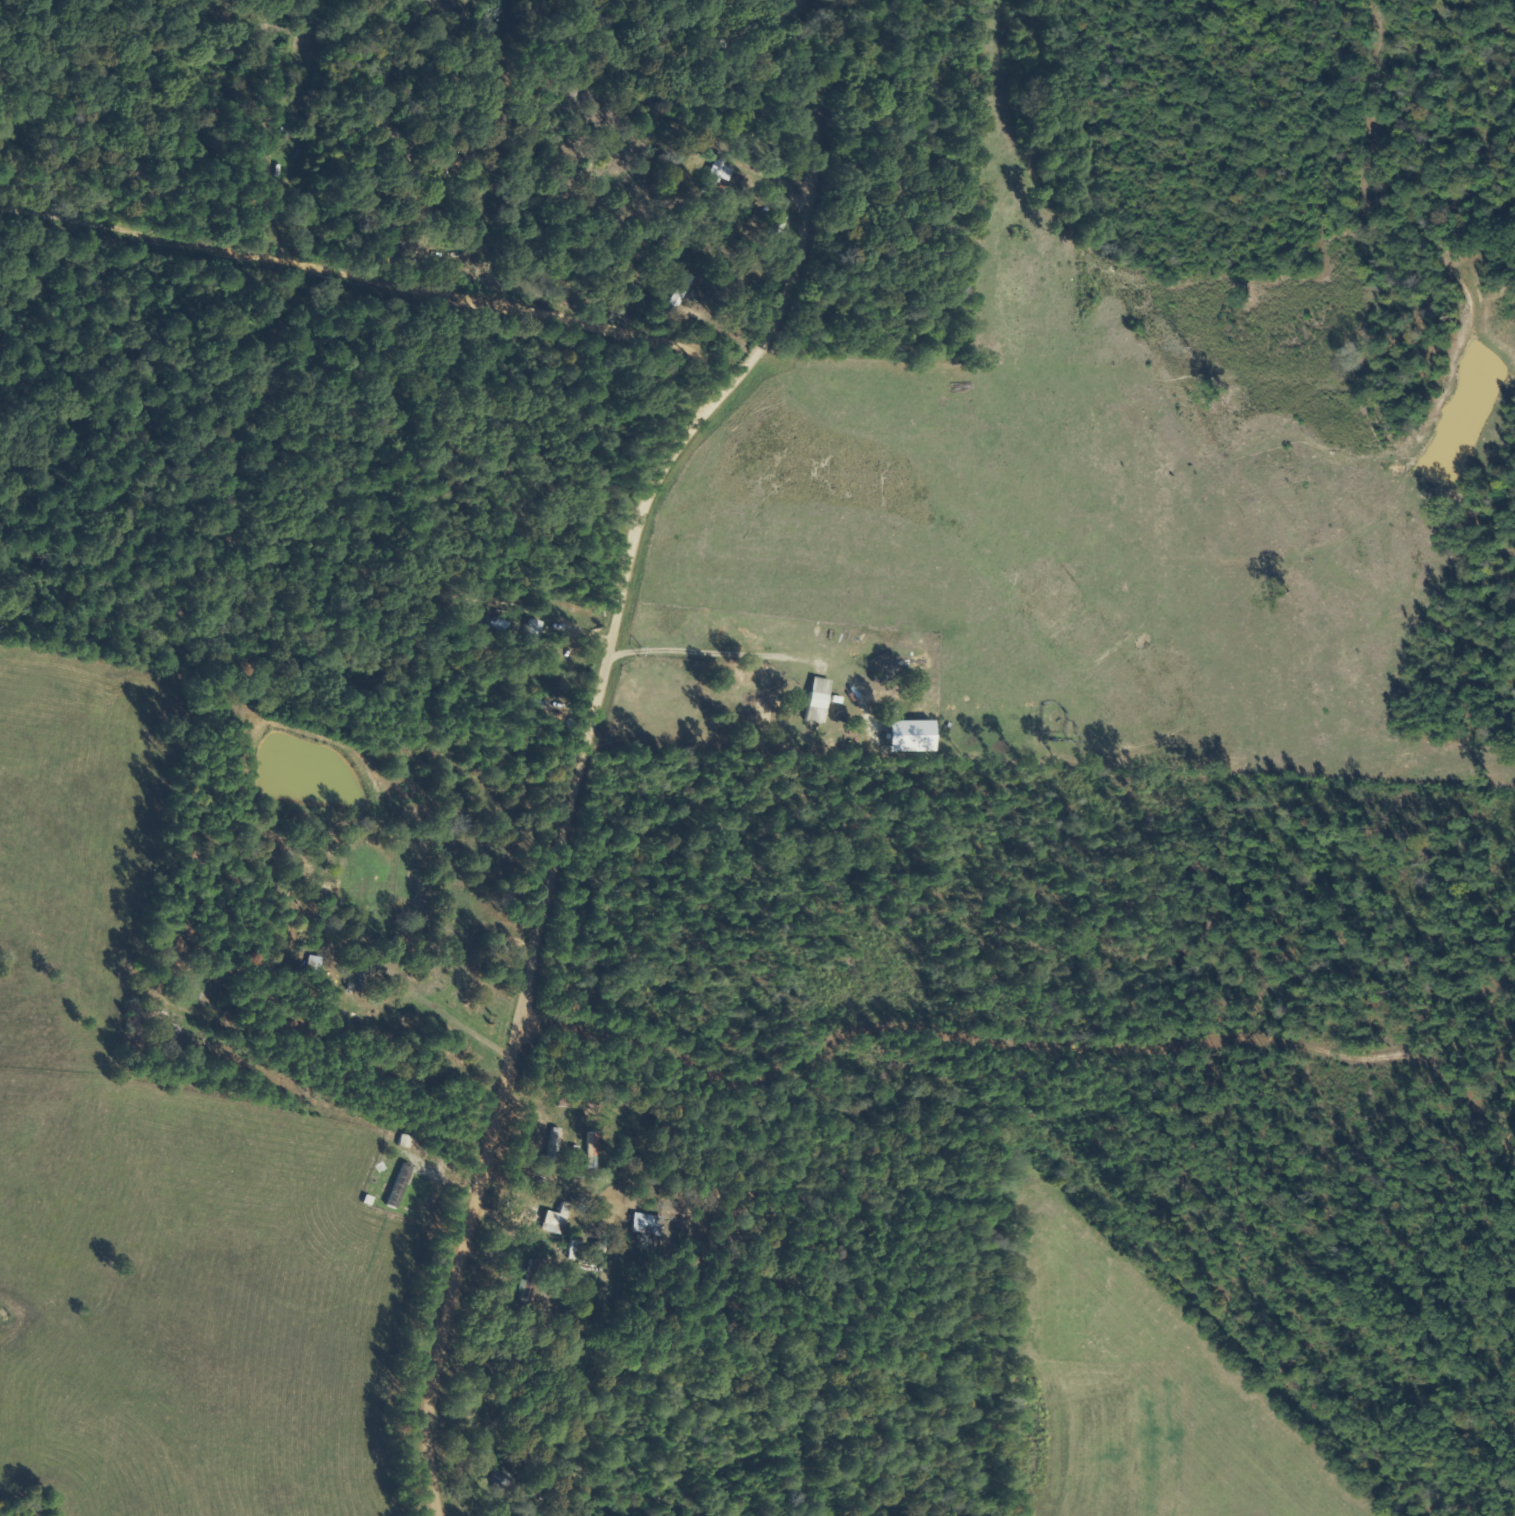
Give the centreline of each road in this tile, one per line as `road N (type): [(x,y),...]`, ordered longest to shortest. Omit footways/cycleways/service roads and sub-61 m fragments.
road 1 (residential): [(439,1515),(424,1430),(433,1358),(654,495),(709,410),(770,340),(789,301),(854,0)]
road 2 (residential): [(1514,1152),(1445,1073),(1412,1054),(1338,1055),(1245,1036),(1191,1048),(1027,1044),(878,1025),(799,1071),(746,1084),(657,1046),(525,1017)]

